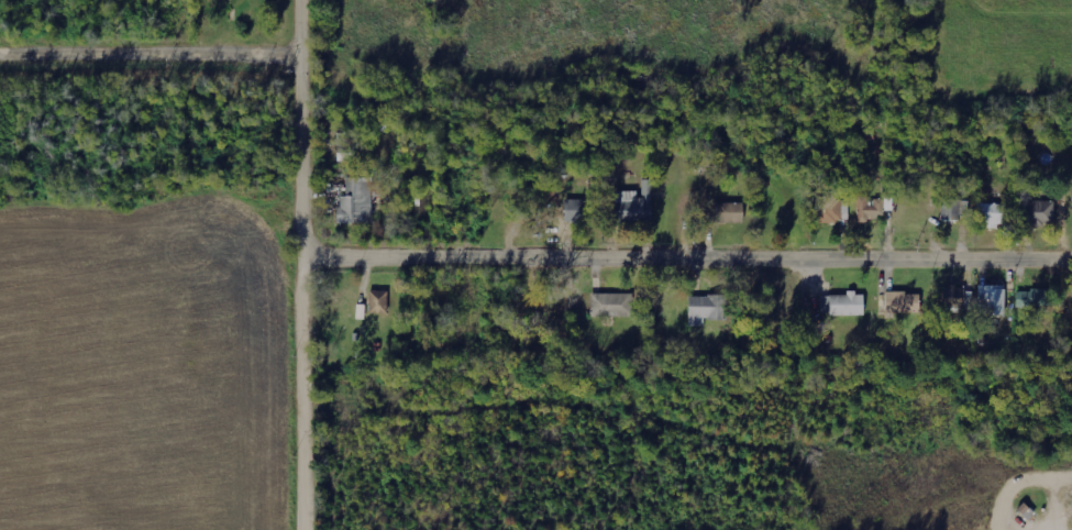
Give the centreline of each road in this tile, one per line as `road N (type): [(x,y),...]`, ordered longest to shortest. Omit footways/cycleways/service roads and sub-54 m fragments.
road 1 (residential): [(1071,261),(301,257)]
road 2 (tertiary): [(302,529),(296,0)]
road 3 (residential): [(297,56),(0,57)]

